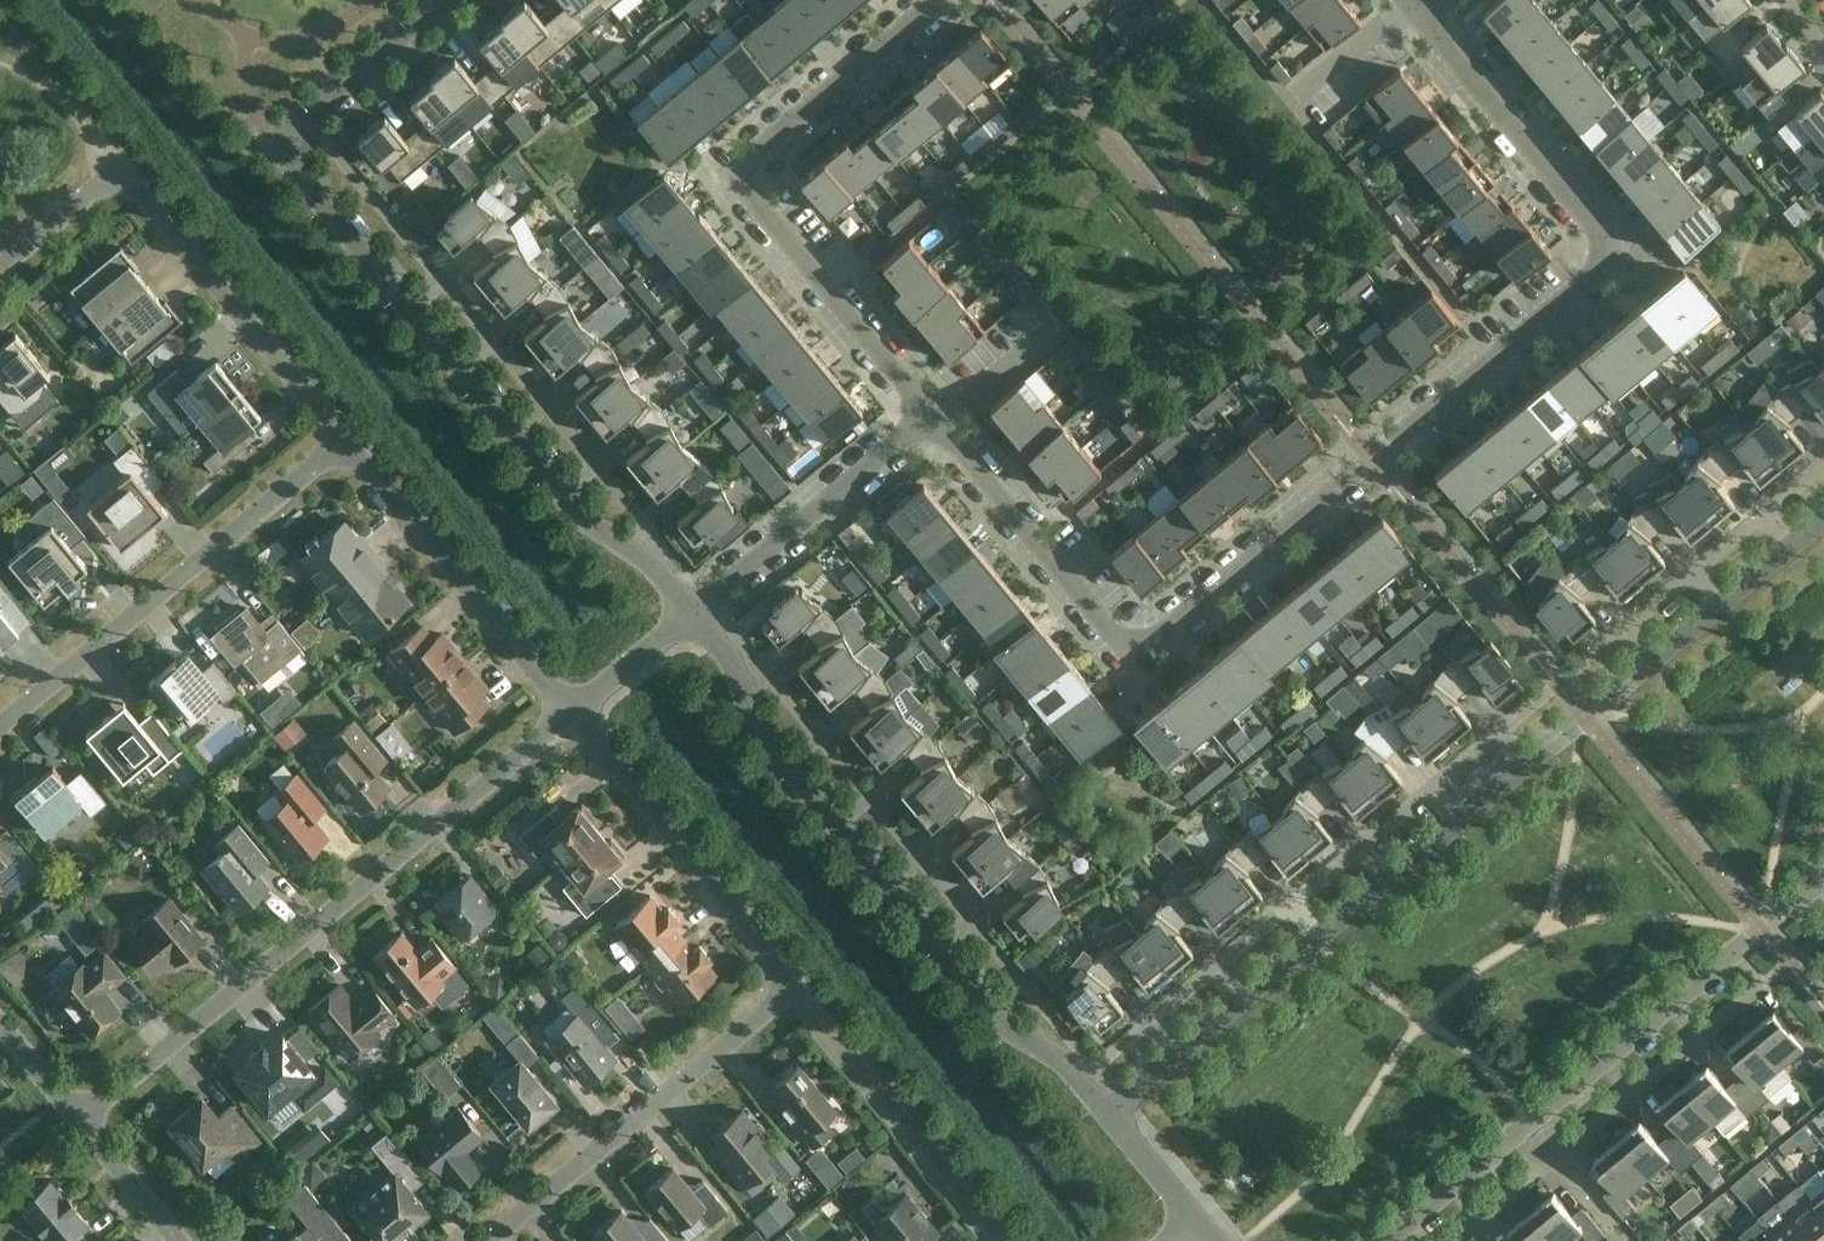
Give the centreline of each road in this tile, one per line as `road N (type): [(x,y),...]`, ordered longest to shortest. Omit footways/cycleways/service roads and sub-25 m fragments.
road 1 (residential): [(1110,1112),(1823,516)]
road 2 (residential): [(1131,651),(1364,446),(1594,273),(1604,252),(1598,224),(1421,10)]
road 3 (tertiary): [(696,598),(633,532),(593,515),(277,146),(454,0)]
road 4 (residential): [(482,1240),(795,989),(576,698)]
road 5 (tertiary): [(1110,1112),(1068,1060),(1008,1027),(751,706),(696,598)]
road 6 (residential): [(92,1112),(576,698)]
road 7 (residential): [(925,416),(748,196),(743,169),(750,145),(932,0)]
road 8 (residential): [(1382,1240),(1823,886)]
road 9 (residential): [(351,425),(130,152),(0,262)]
road 10 (residential): [(0,721),(351,425)]
road 11 (residential): [(576,698),(351,425)]
road 12 (residential): [(1131,651),(1117,646),(925,416)]
road 13 (residential): [(696,598),(925,416)]
road 14 (residential): [(197,1240),(92,1112)]
road 15 (residential): [(576,698),(696,598)]
road 16 (residential): [(92,1112),(0,998)]
road 17 (tertiary): [(1197,1219),(1110,1112)]

